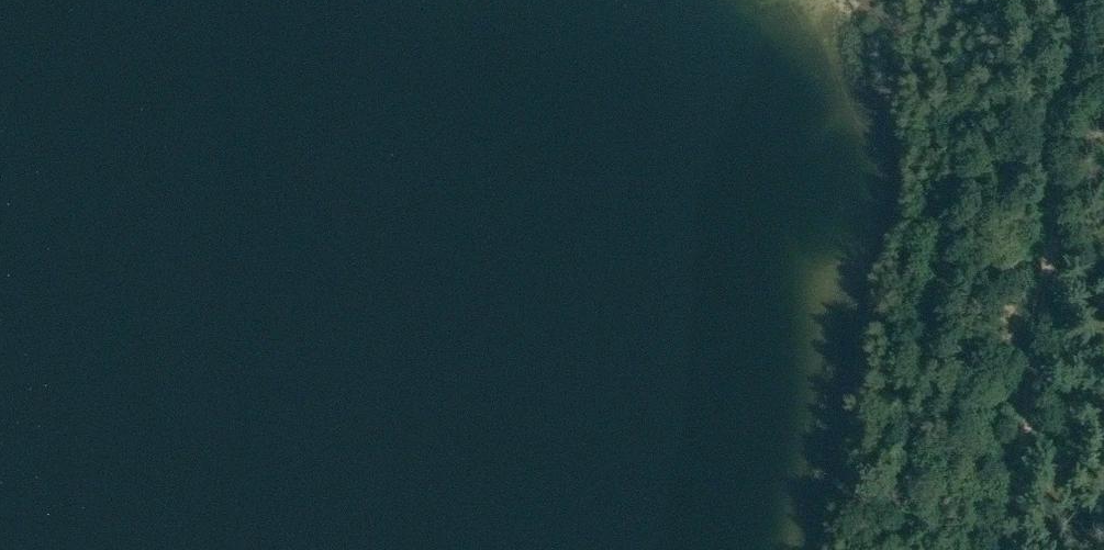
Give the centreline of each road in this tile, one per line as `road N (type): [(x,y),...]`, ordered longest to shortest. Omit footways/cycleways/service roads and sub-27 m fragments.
road 1 (track): [(1087,0),(1007,549)]

